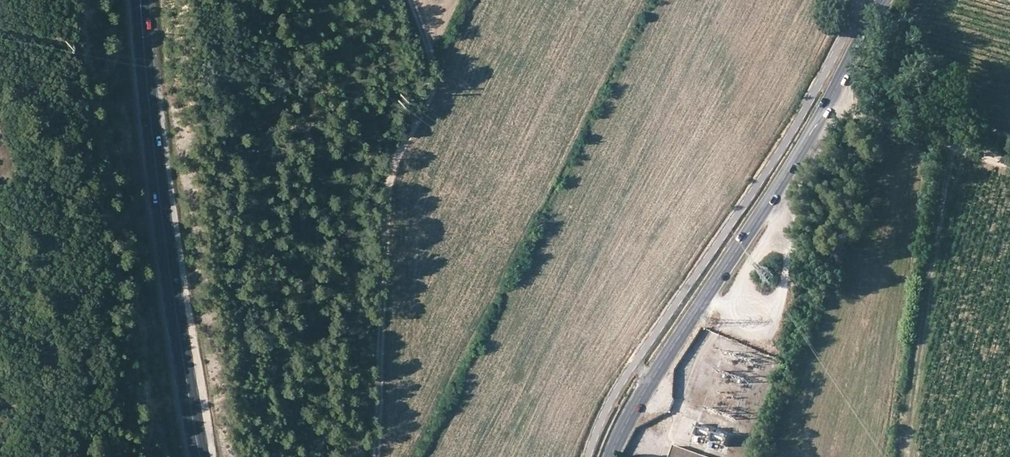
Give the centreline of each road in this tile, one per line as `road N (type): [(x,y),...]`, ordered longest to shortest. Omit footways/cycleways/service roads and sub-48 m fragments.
road 1 (tertiary): [(611,456),(639,398),(803,146),(882,0)]
road 2 (track): [(377,456),(387,186),(437,77),(413,0)]
road 3 (track): [(345,456),(359,370),(348,204),(383,112),(392,52),(386,0)]
road 4 (primary): [(200,456),(161,212),(141,0)]
road 5 (track): [(952,144),(906,456)]
road 6 (track): [(835,88),(910,129),(1009,164)]

